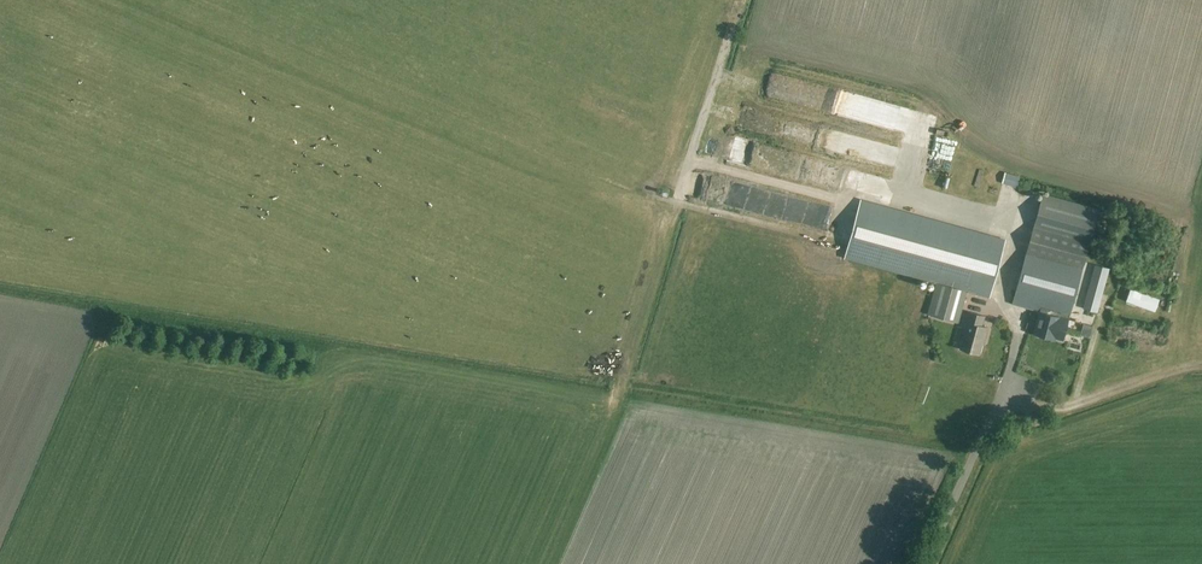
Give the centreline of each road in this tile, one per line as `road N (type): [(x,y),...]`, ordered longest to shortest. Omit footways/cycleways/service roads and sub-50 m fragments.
road 1 (unclassified): [(926,563),(1010,369)]

